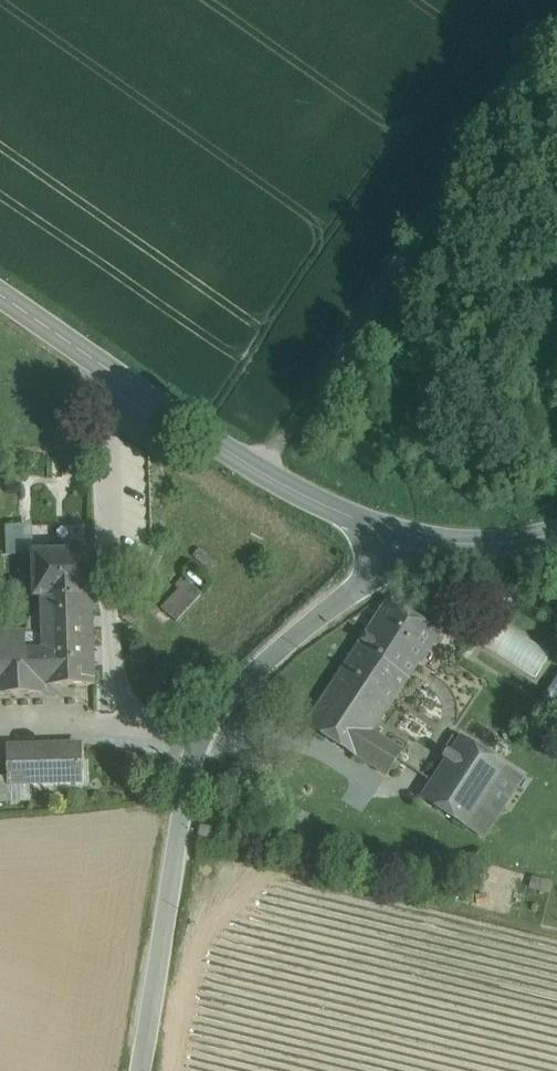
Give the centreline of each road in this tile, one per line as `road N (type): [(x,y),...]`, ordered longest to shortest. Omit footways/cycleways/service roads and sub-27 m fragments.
road 1 (tertiary): [(139,1070),(180,811),(205,725),(285,643),(381,569),(398,534)]
road 2 (track): [(255,470),(410,208),(556,30)]
road 3 (secondary): [(0,296),(255,470),(398,534)]
road 4 (secondary): [(398,534),(468,545),(556,535)]

